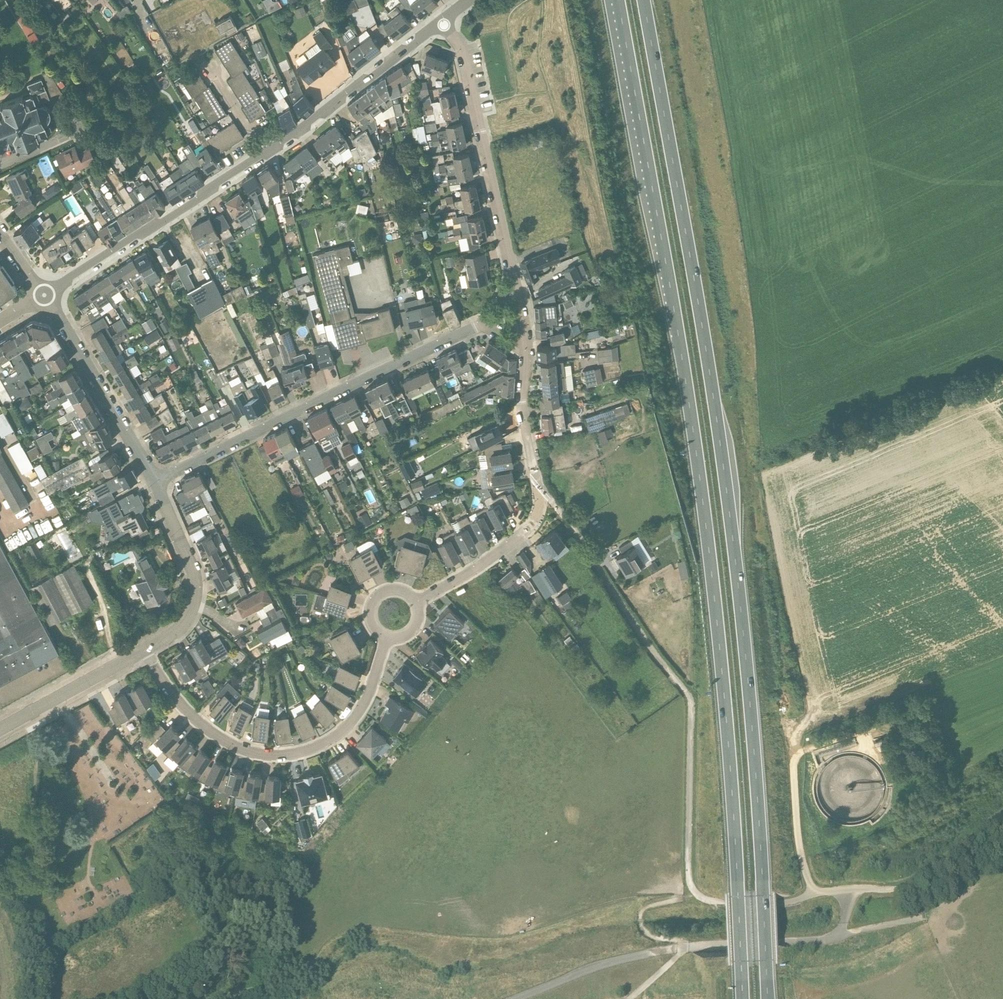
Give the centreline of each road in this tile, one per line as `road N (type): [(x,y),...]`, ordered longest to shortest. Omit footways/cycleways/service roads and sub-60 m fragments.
road 1 (trunk): [(768,998),(739,588),(711,379),(644,0)]
road 2 (trunk): [(619,0),(713,584),(744,998)]
road 3 (residential): [(154,481),(485,323),(500,312),(513,278)]
road 4 (residential): [(145,650),(176,699),(206,728),(244,749),(282,756),(316,747),(350,724),(387,638)]
road 5 (residential): [(44,295),(272,150)]
road 6 (residential): [(513,278),(461,48),(443,20)]
road 7 (residential): [(154,481),(44,295)]
road 8 (residential): [(272,150),(443,20)]
road 9 (residential): [(537,481),(513,278)]
road 10 (residential): [(145,650),(180,628),(196,590),(154,481)]
road 11 (track): [(629,998),(685,949),(644,935),(642,915),(694,897)]
road 12 (residential): [(416,602),(528,529),(539,508),(537,481)]
road 13 (residential): [(0,729),(145,650)]
road 14 (residential): [(615,594),(537,481)]

